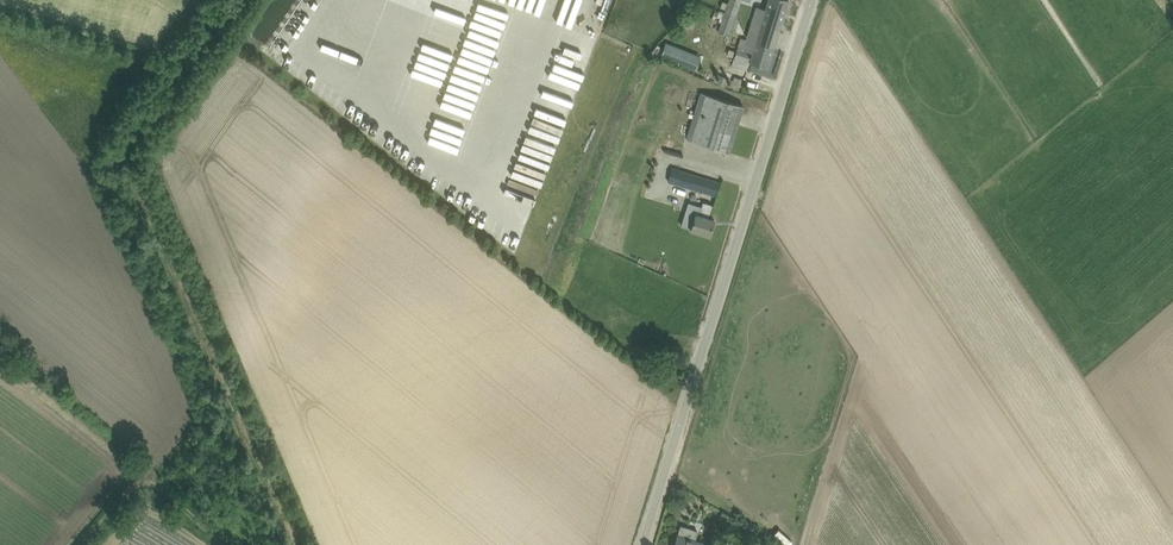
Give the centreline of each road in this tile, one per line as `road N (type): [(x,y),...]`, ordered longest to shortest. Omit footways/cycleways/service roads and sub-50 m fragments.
road 1 (unclassified): [(644,544),(812,0)]
road 2 (track): [(233,544),(143,471),(84,544)]

